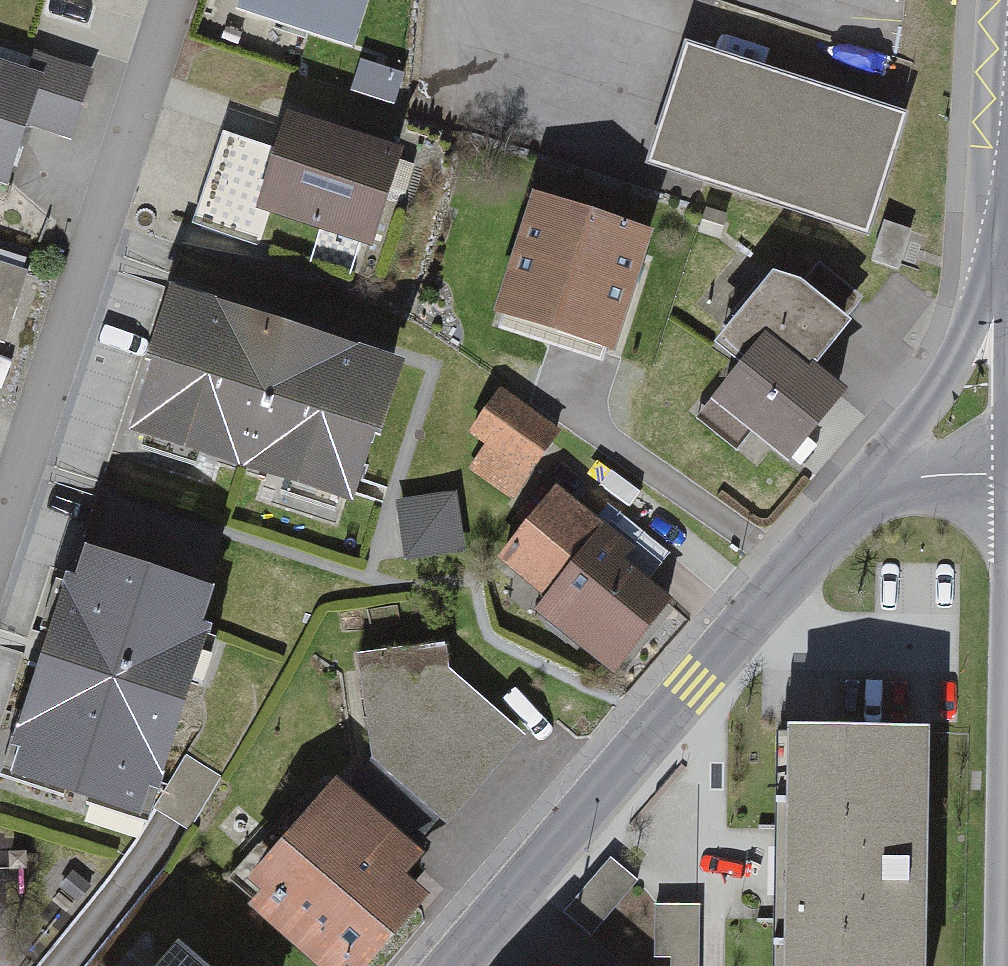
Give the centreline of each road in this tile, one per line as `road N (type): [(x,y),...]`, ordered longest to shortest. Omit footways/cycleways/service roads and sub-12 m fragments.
road 1 (residential): [(878,485),(457,965)]
road 2 (residential): [(0,547),(183,0)]
road 3 (residential): [(1007,252),(981,324),(917,437),(878,485)]
road 4 (residential): [(1007,472),(878,485)]

